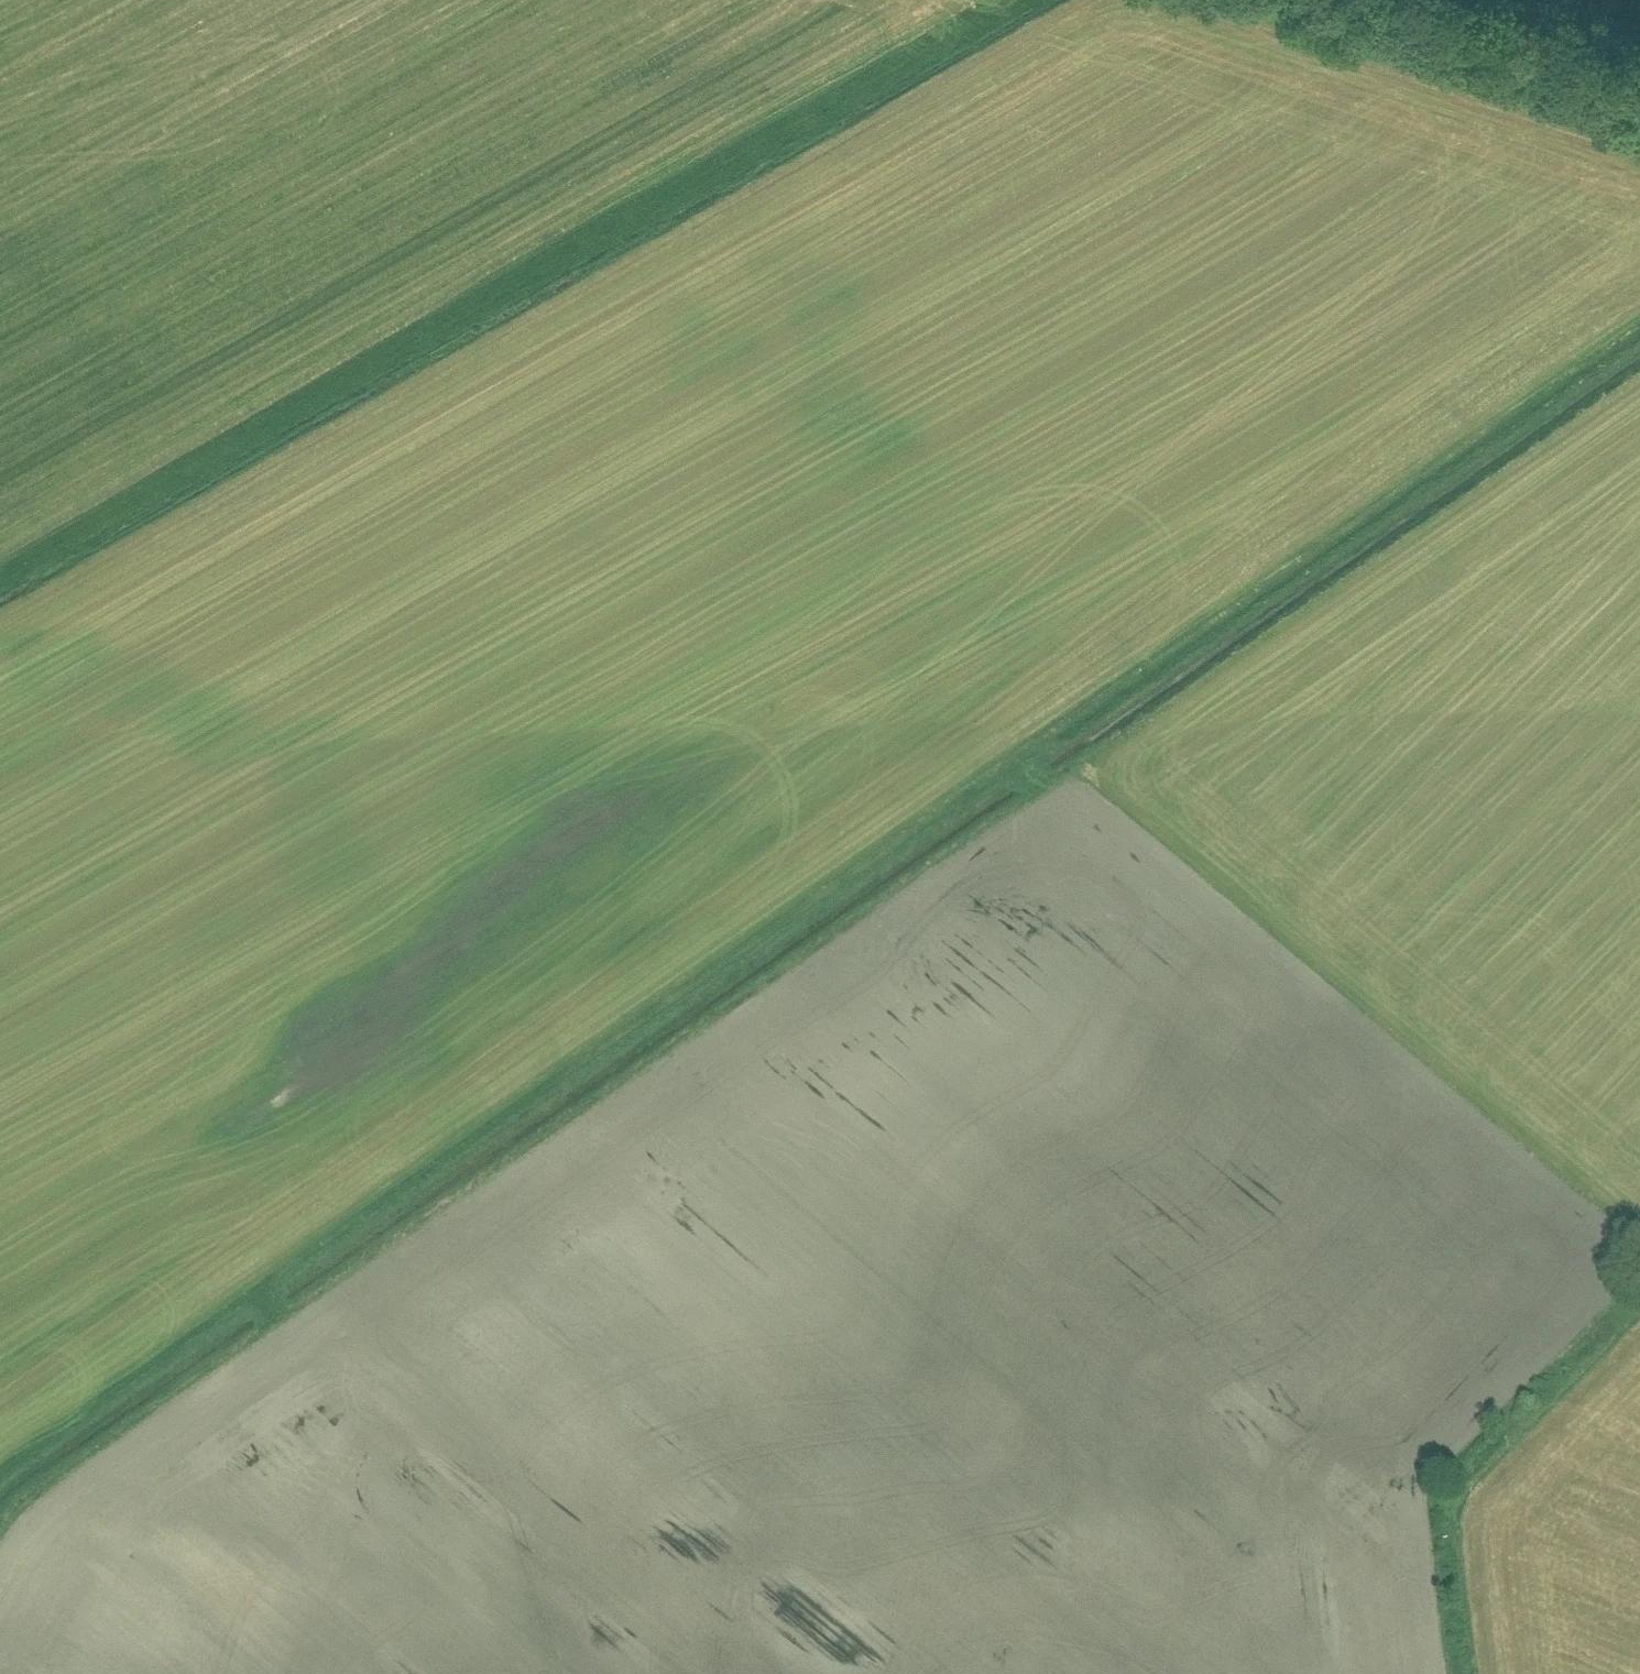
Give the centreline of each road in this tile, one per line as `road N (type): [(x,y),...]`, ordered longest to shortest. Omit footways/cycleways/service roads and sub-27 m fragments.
road 1 (track): [(1414,0),(1639,73)]

